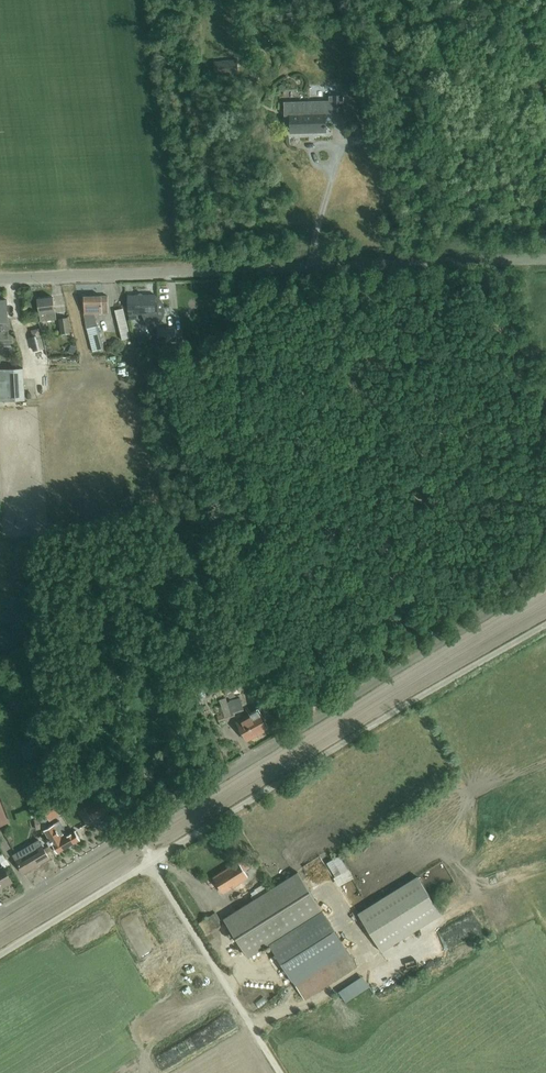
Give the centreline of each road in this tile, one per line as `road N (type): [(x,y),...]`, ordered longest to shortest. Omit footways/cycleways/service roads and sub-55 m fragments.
road 1 (unclassified): [(0,915),(545,583)]
road 2 (unclassified): [(0,280),(545,261)]
road 3 (unclassified): [(150,862),(545,624)]
road 4 (residential): [(283,1072),(150,862)]
road 5 (unclassified): [(0,956),(150,862)]

